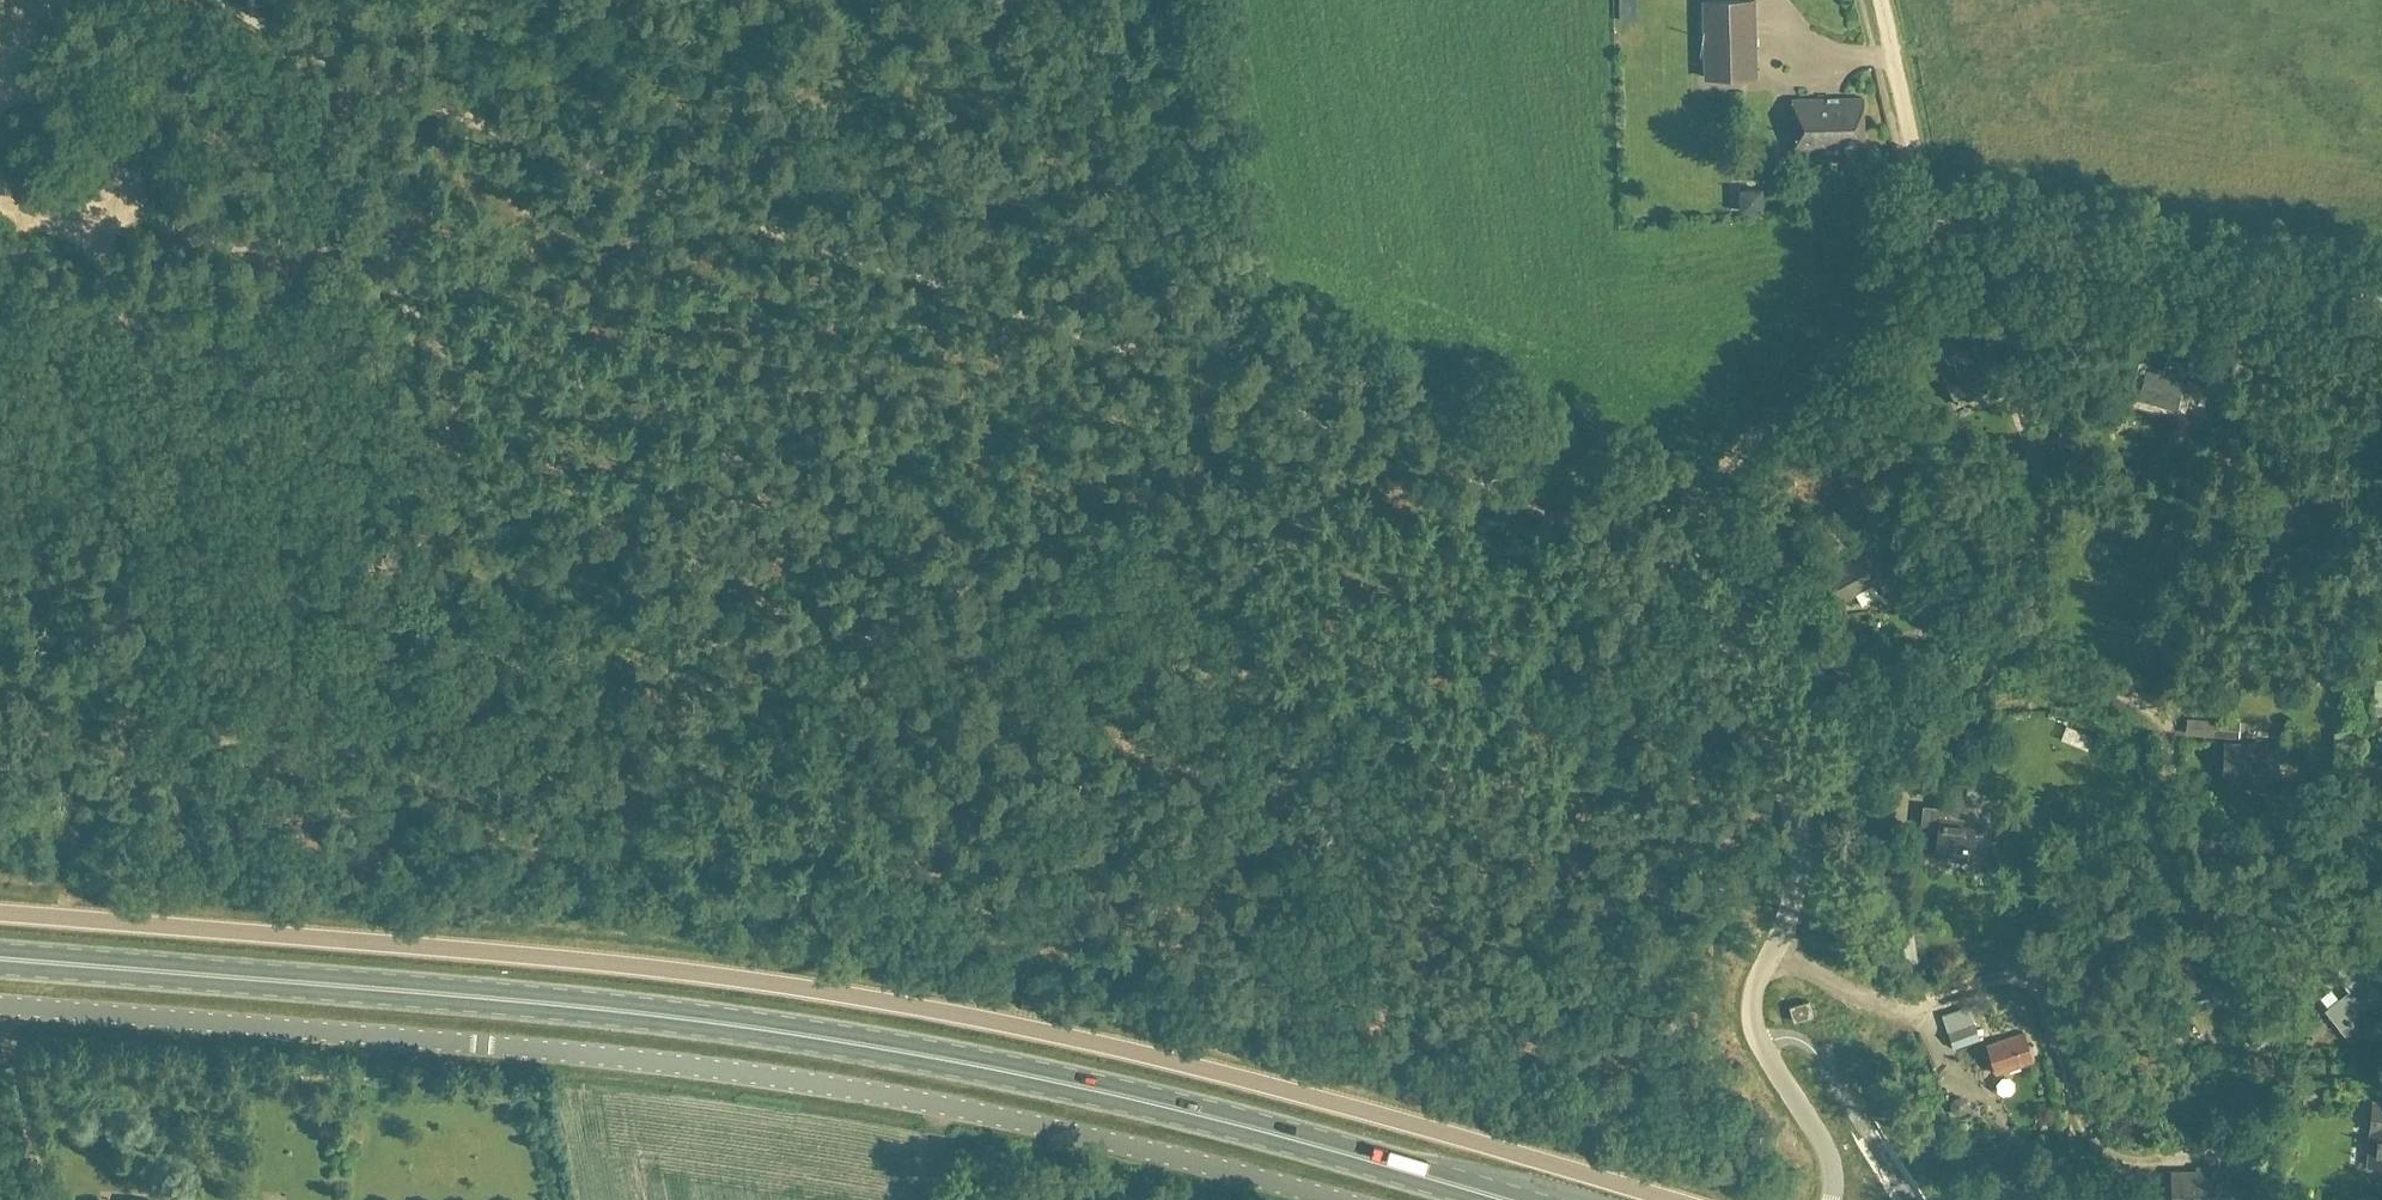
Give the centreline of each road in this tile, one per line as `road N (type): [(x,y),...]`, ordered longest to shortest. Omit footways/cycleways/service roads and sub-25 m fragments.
road 1 (unclassified): [(0,914),(566,959),(846,994),(1271,1086),(1671,1199)]
road 2 (track): [(1653,556),(1234,387),(648,186),(200,0)]
road 3 (primary): [(0,959),(607,1010),(777,1032),(1252,1128),(1502,1199)]
road 4 (unclassified): [(1328,1199),(907,1098),(659,1059),(0,1004)]
road 5 (unclassified): [(1832,1199),(1825,1147),(1754,1025),(1756,986),(1785,926),(1795,883),(1793,824),(1777,765)]
road 6 (track): [(2381,305),(1938,234)]
road 7 (track): [(1653,556),(1938,234)]
road 8 (track): [(1777,765),(1689,572),(1653,556)]
road 9 (track): [(1938,234),(1925,207),(1880,0)]

